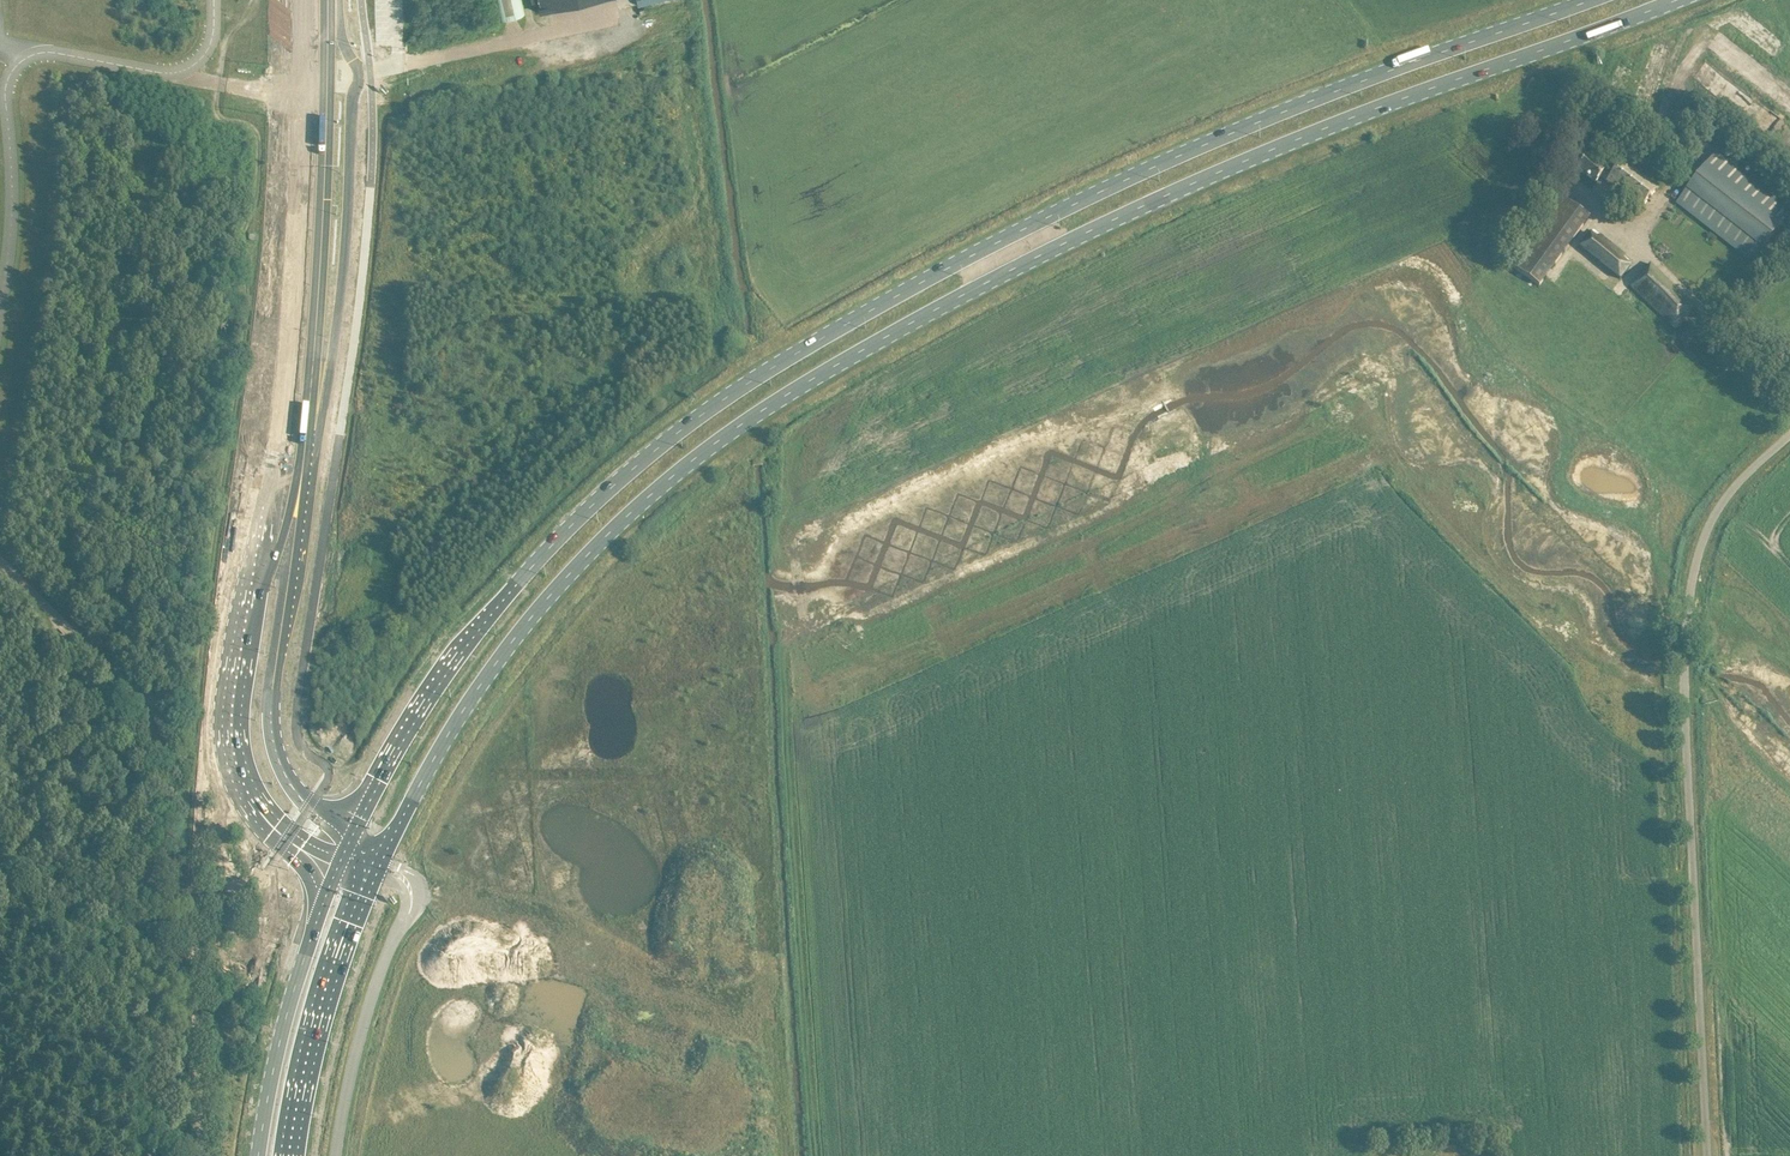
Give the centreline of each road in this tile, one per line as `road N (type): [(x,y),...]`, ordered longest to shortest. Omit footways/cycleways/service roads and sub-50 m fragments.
road 1 (primary): [(383,861),(475,694),(521,629),(664,484),(757,415),(929,315),(1153,201),(1681,0)]
road 2 (primary): [(1597,0),(1142,173),(914,287),(755,378),(564,532),(447,673),(354,834)]
road 3 (primary): [(300,0),(283,406),(231,728),(253,799),(289,839),(339,866)]
road 4 (primary): [(354,834),(297,793),(270,724),(312,388),(328,0)]
road 5 (unclassified): [(1707,1155),(1685,668),(1691,593),(1698,556),(1728,494),(1789,433)]
road 6 (unclassified): [(0,302),(11,229),(8,77),(47,52),(158,72),(186,69),(207,51),(214,0)]
road 7 (primary): [(339,866),(284,1028),(258,1155)]
road 8 (primary): [(297,1155),(332,998),(376,877)]
road 9 (unclassified): [(336,1155),(366,1017),(408,917),(411,889)]

